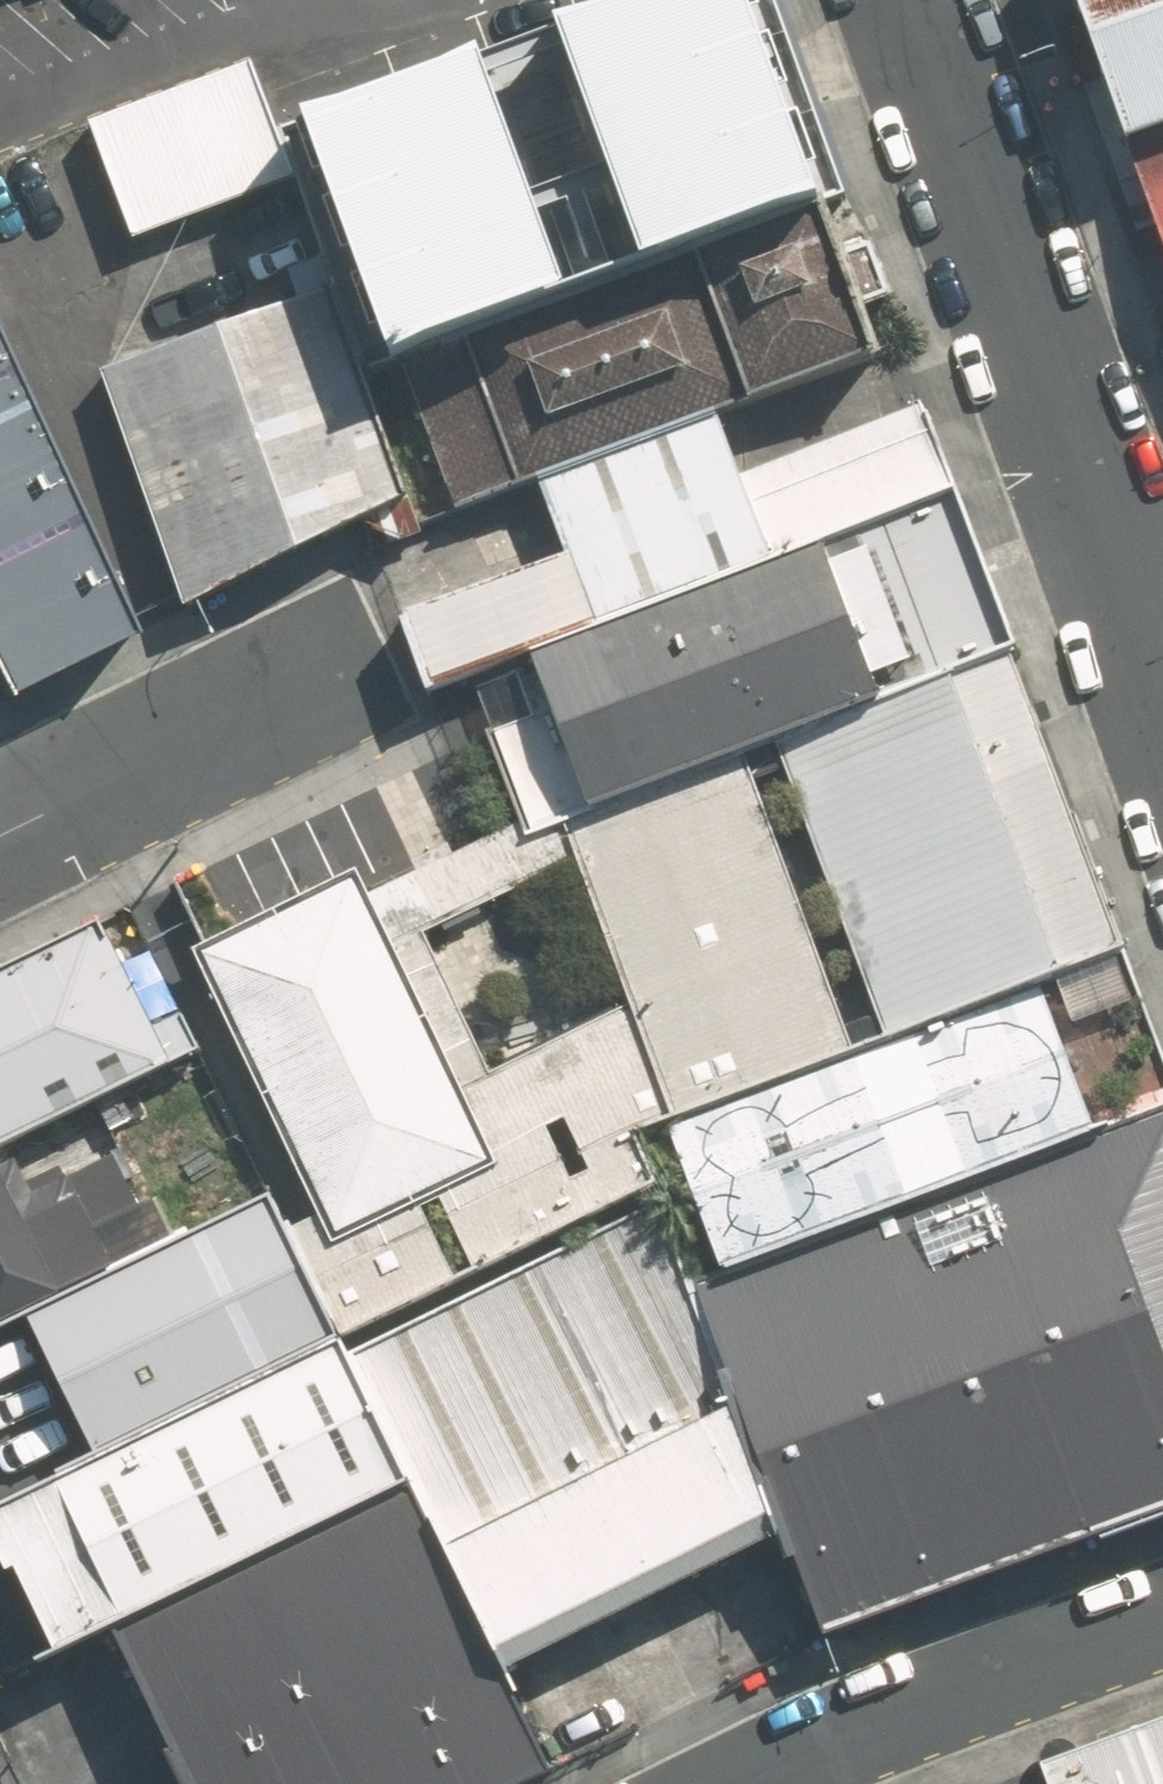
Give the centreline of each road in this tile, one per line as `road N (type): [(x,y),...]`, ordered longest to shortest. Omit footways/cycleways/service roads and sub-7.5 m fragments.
road 1 (residential): [(1162,685),(917,0)]
road 2 (residential): [(762,1783),(941,1698),(1162,1617)]
road 3 (residential): [(0,831),(333,666)]

